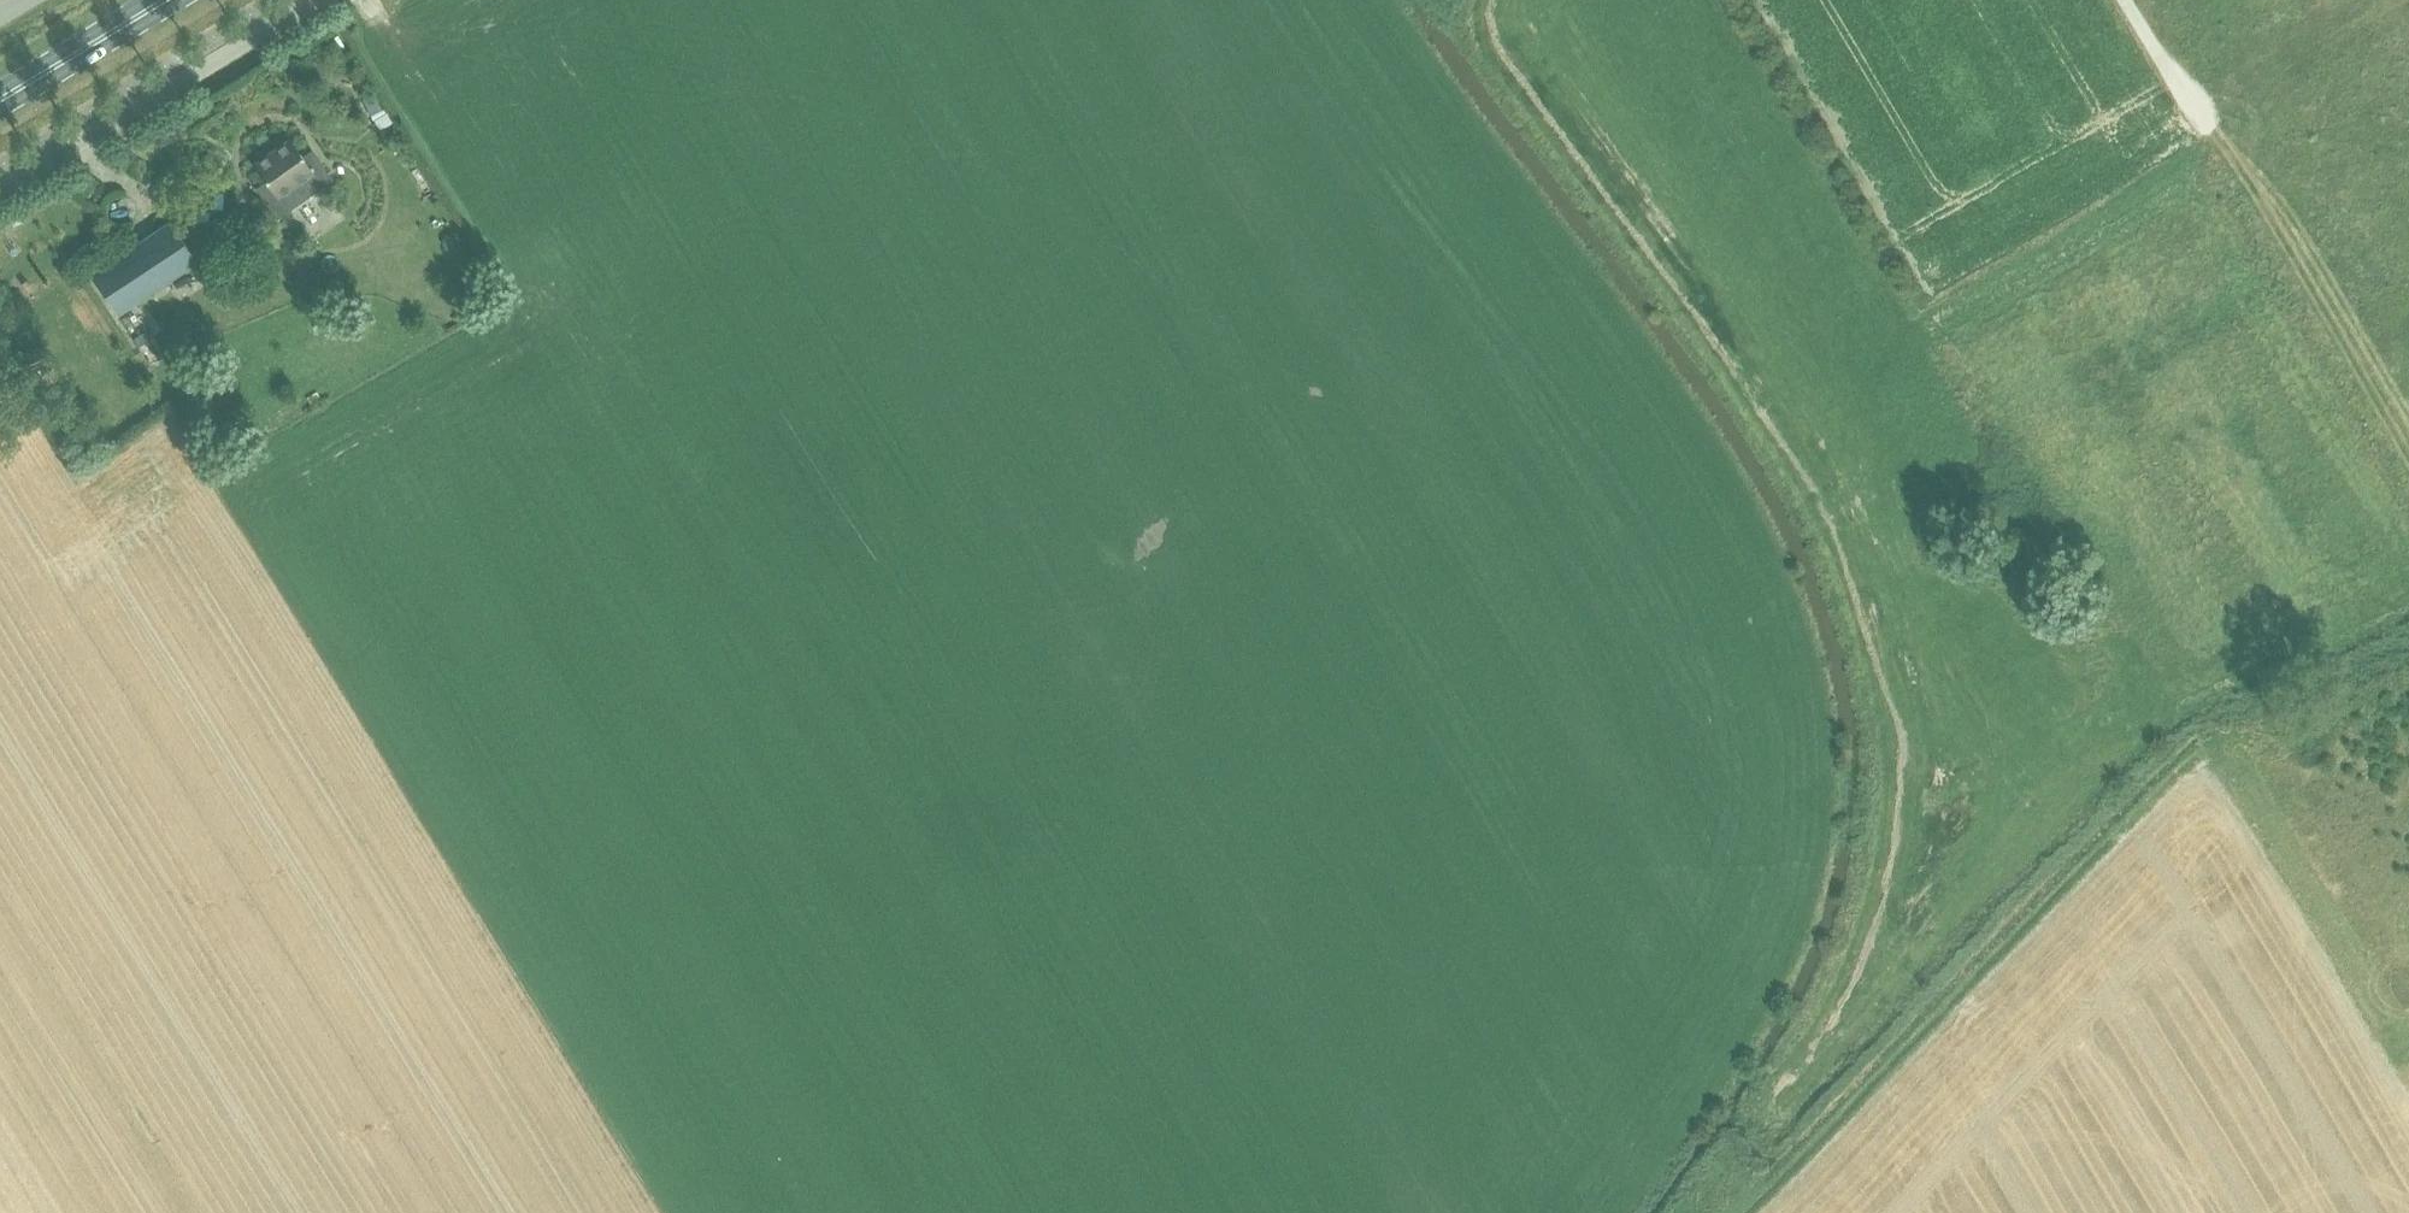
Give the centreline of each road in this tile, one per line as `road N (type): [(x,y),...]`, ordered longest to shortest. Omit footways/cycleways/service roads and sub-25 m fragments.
road 1 (unclassified): [(0,189),(316,0)]
road 2 (primary): [(0,101),(167,0)]

